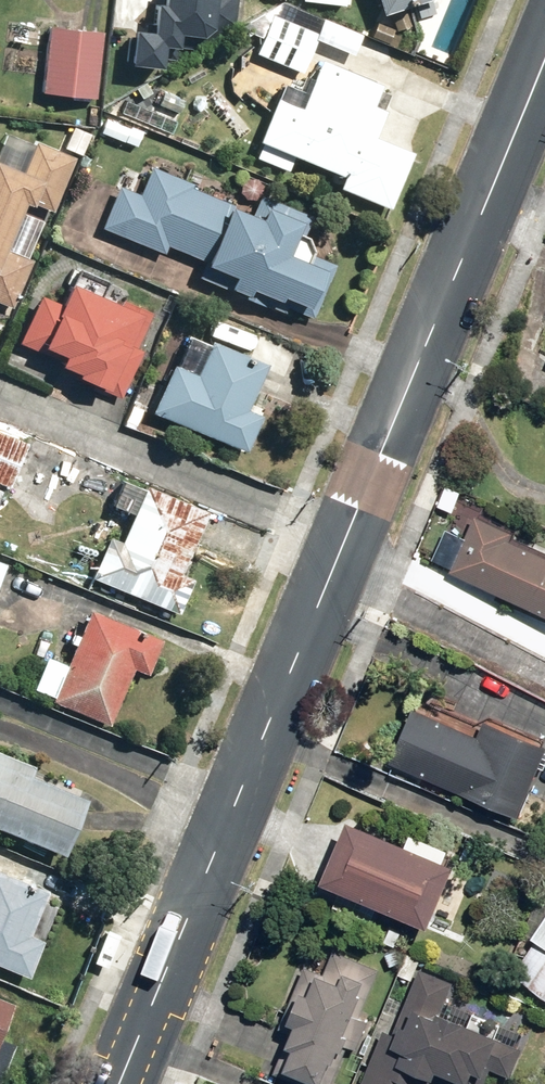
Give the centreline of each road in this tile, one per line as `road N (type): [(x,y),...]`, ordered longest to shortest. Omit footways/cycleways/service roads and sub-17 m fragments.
road 1 (tertiary): [(124,1083),(373,482),(544,36)]

